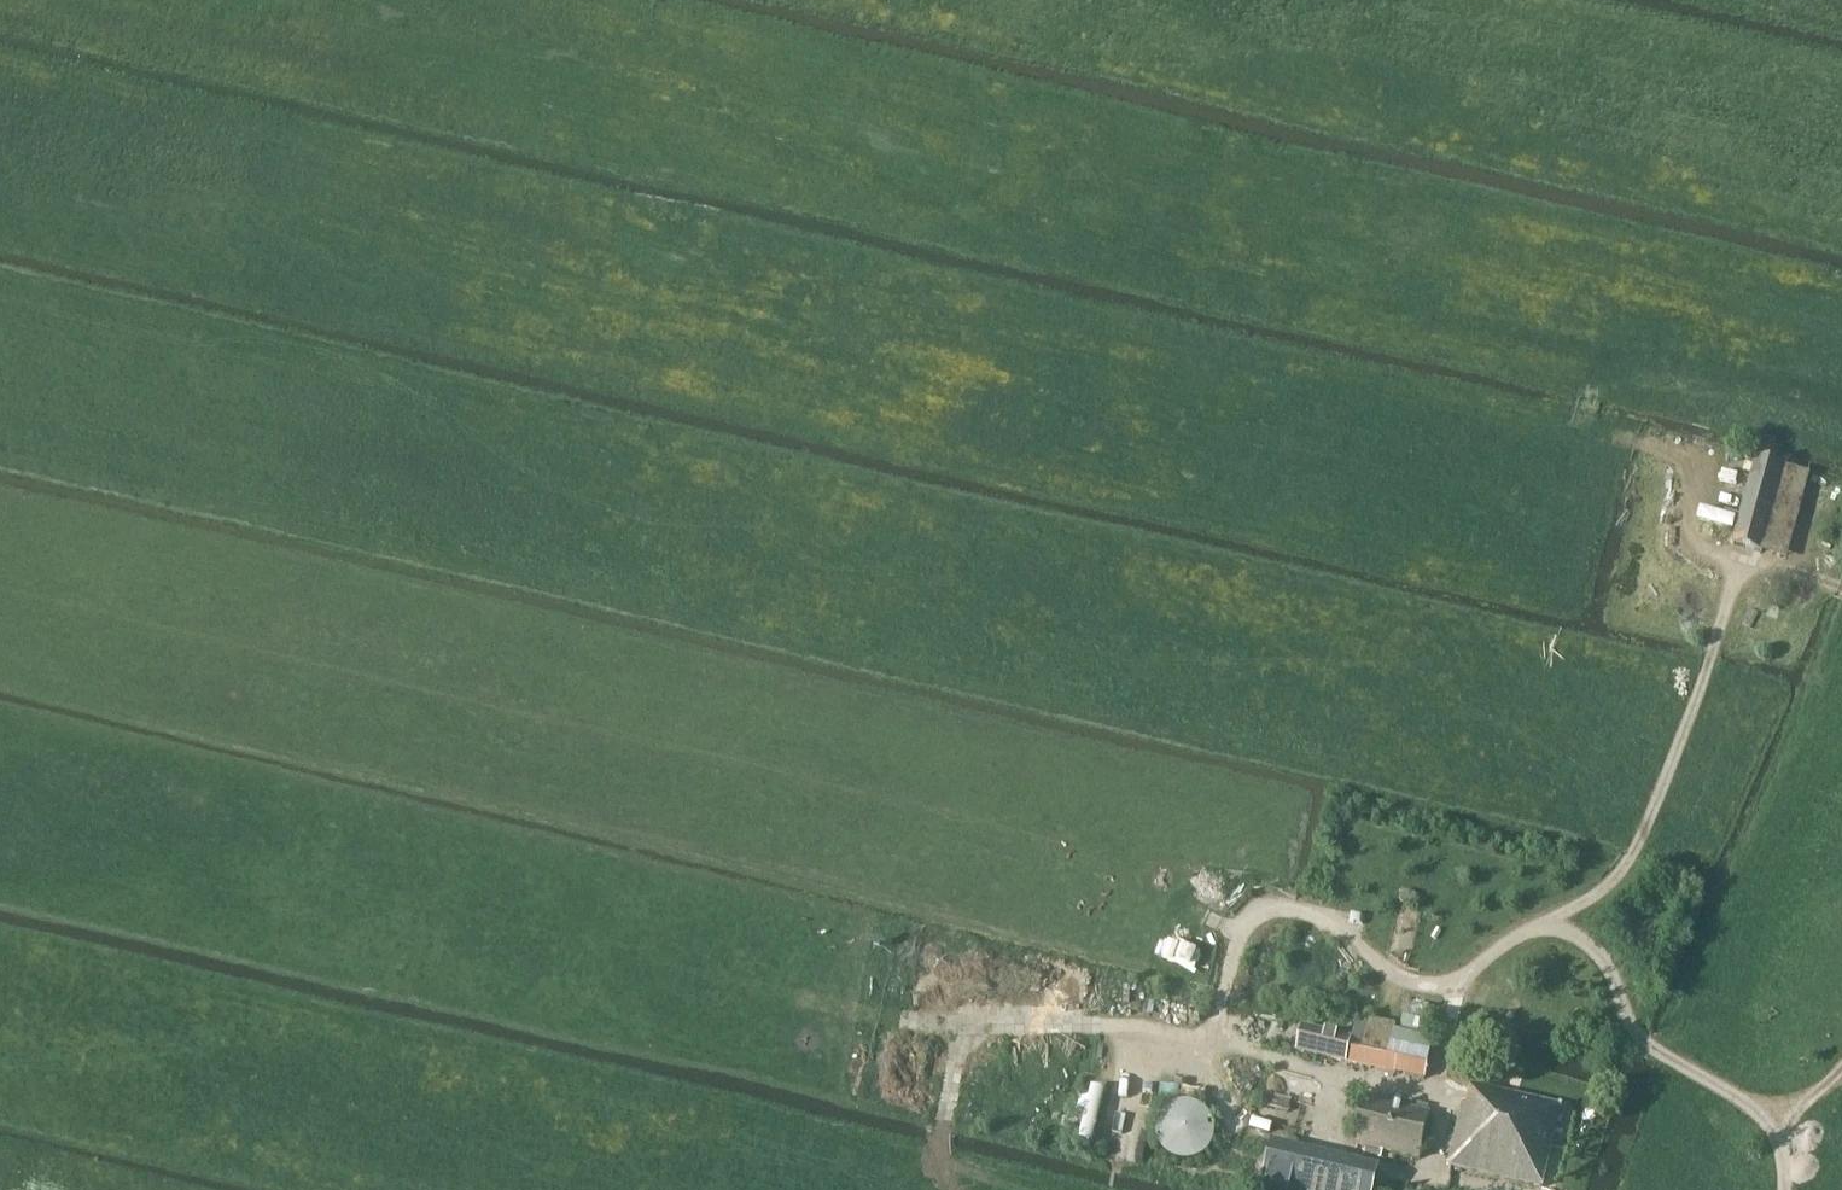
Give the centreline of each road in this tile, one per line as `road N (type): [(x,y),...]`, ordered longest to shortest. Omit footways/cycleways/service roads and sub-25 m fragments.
road 1 (track): [(1739,576),(1639,850),(1606,886),(1530,927),(1455,985),(1409,981),(1334,928),(1286,913),(1244,928),(1219,1029),(888,1019)]
road 2 (track): [(1553,921),(1601,953),(1635,1030),(1666,1056),(1783,1114)]

